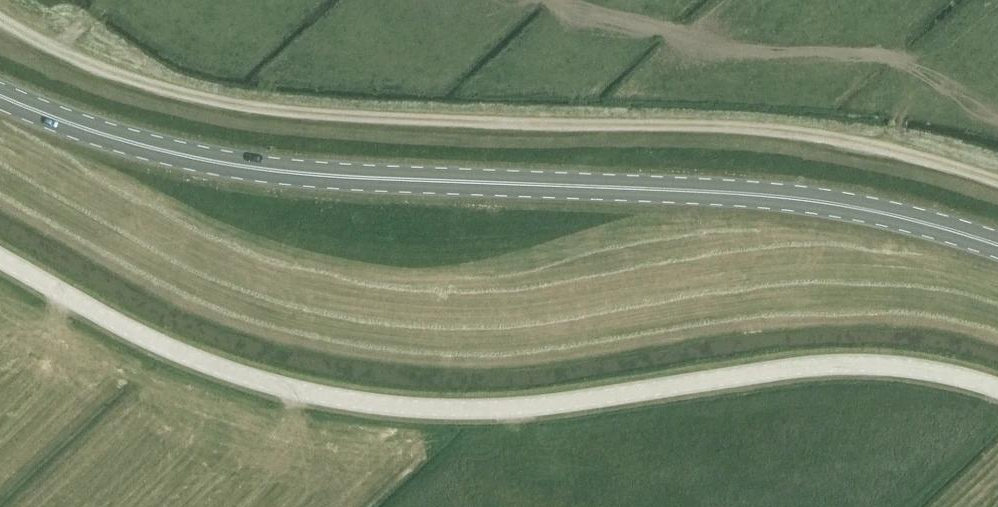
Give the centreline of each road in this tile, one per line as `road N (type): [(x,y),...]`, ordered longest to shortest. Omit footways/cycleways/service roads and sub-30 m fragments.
road 1 (unclassified): [(997,388),(856,365),(539,405),(366,403),(190,358),(0,259)]
road 2 (track): [(997,177),(763,125),(410,117),(226,101),(119,72),(0,16)]
road 3 (primary): [(997,245),(888,214),(759,194),(252,167),(95,132),(0,95)]

